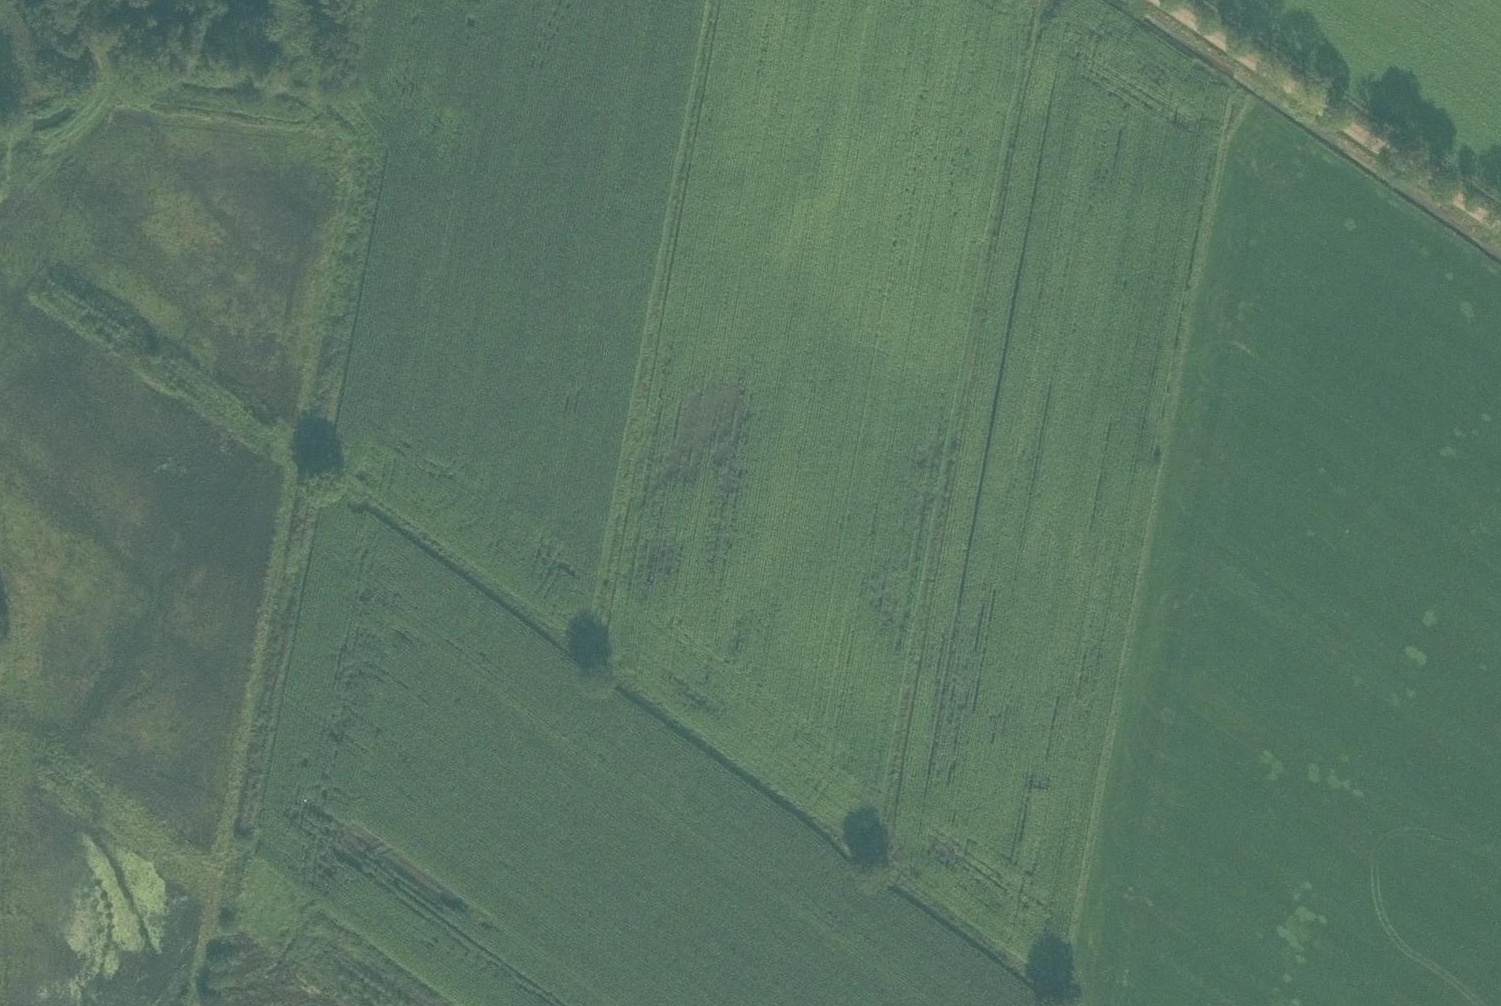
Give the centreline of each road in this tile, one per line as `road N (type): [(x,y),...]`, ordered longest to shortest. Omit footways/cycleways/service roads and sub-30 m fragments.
road 1 (track): [(1159,0),(1500,227)]

